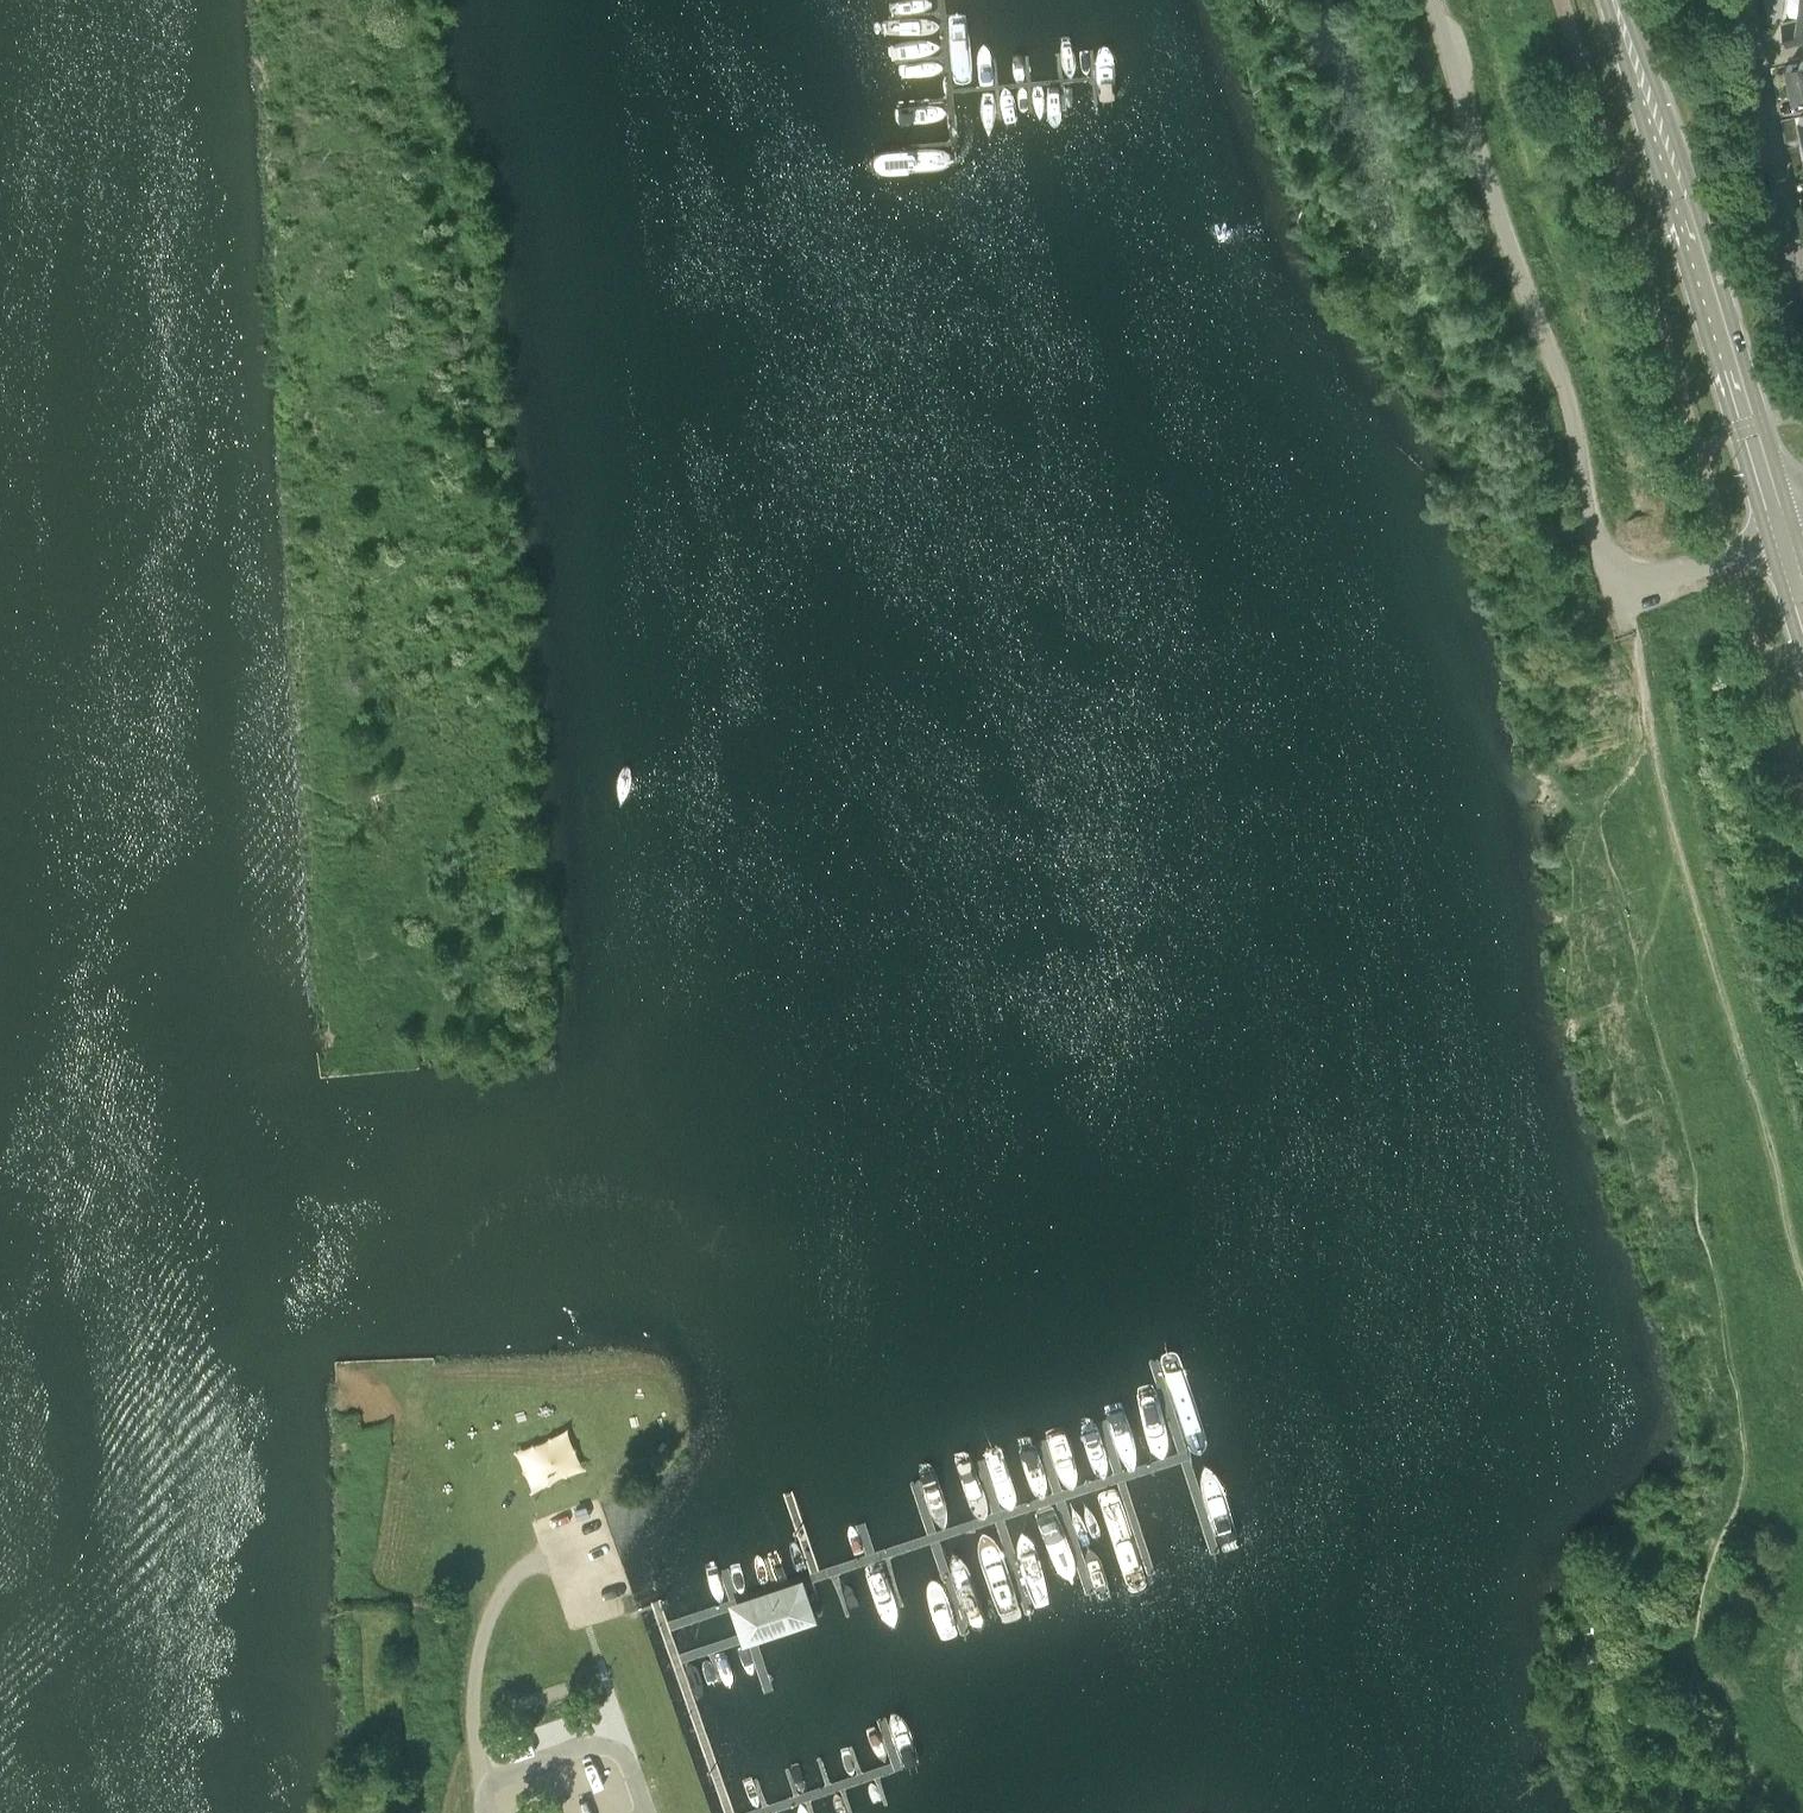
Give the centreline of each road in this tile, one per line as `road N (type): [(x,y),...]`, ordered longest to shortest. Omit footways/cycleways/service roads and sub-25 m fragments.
road 1 (unclassified): [(1434,0),(1470,128),(1563,387),(1591,523),(1608,563),(1640,579),(1782,541)]
road 2 (secondary): [(1782,541),(1618,0)]
road 3 (residential): [(1802,297),(1790,270),(1744,0)]

